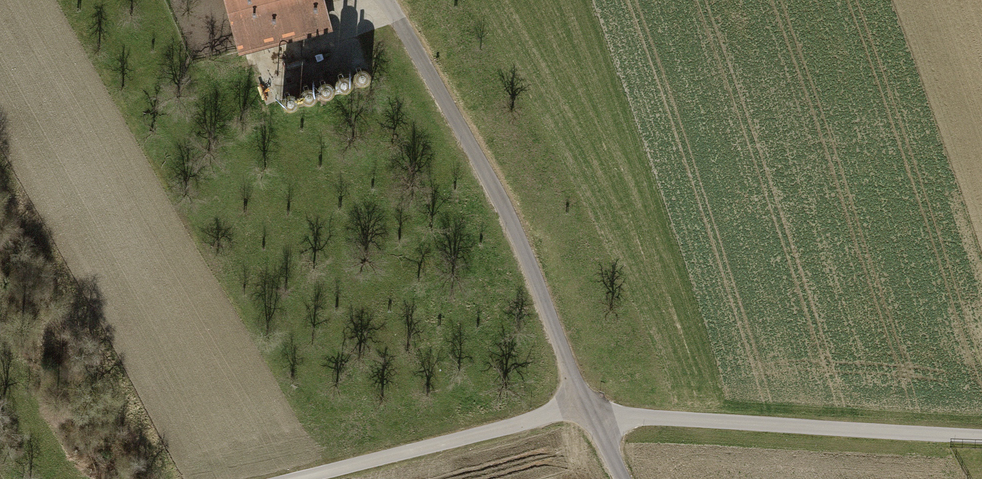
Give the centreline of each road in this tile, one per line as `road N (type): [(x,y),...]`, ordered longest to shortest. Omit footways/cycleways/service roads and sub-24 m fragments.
road 1 (residential): [(386,0),(494,190),(623,478)]
road 2 (track): [(589,414),(981,436)]
road 3 (track): [(294,478),(585,405)]

